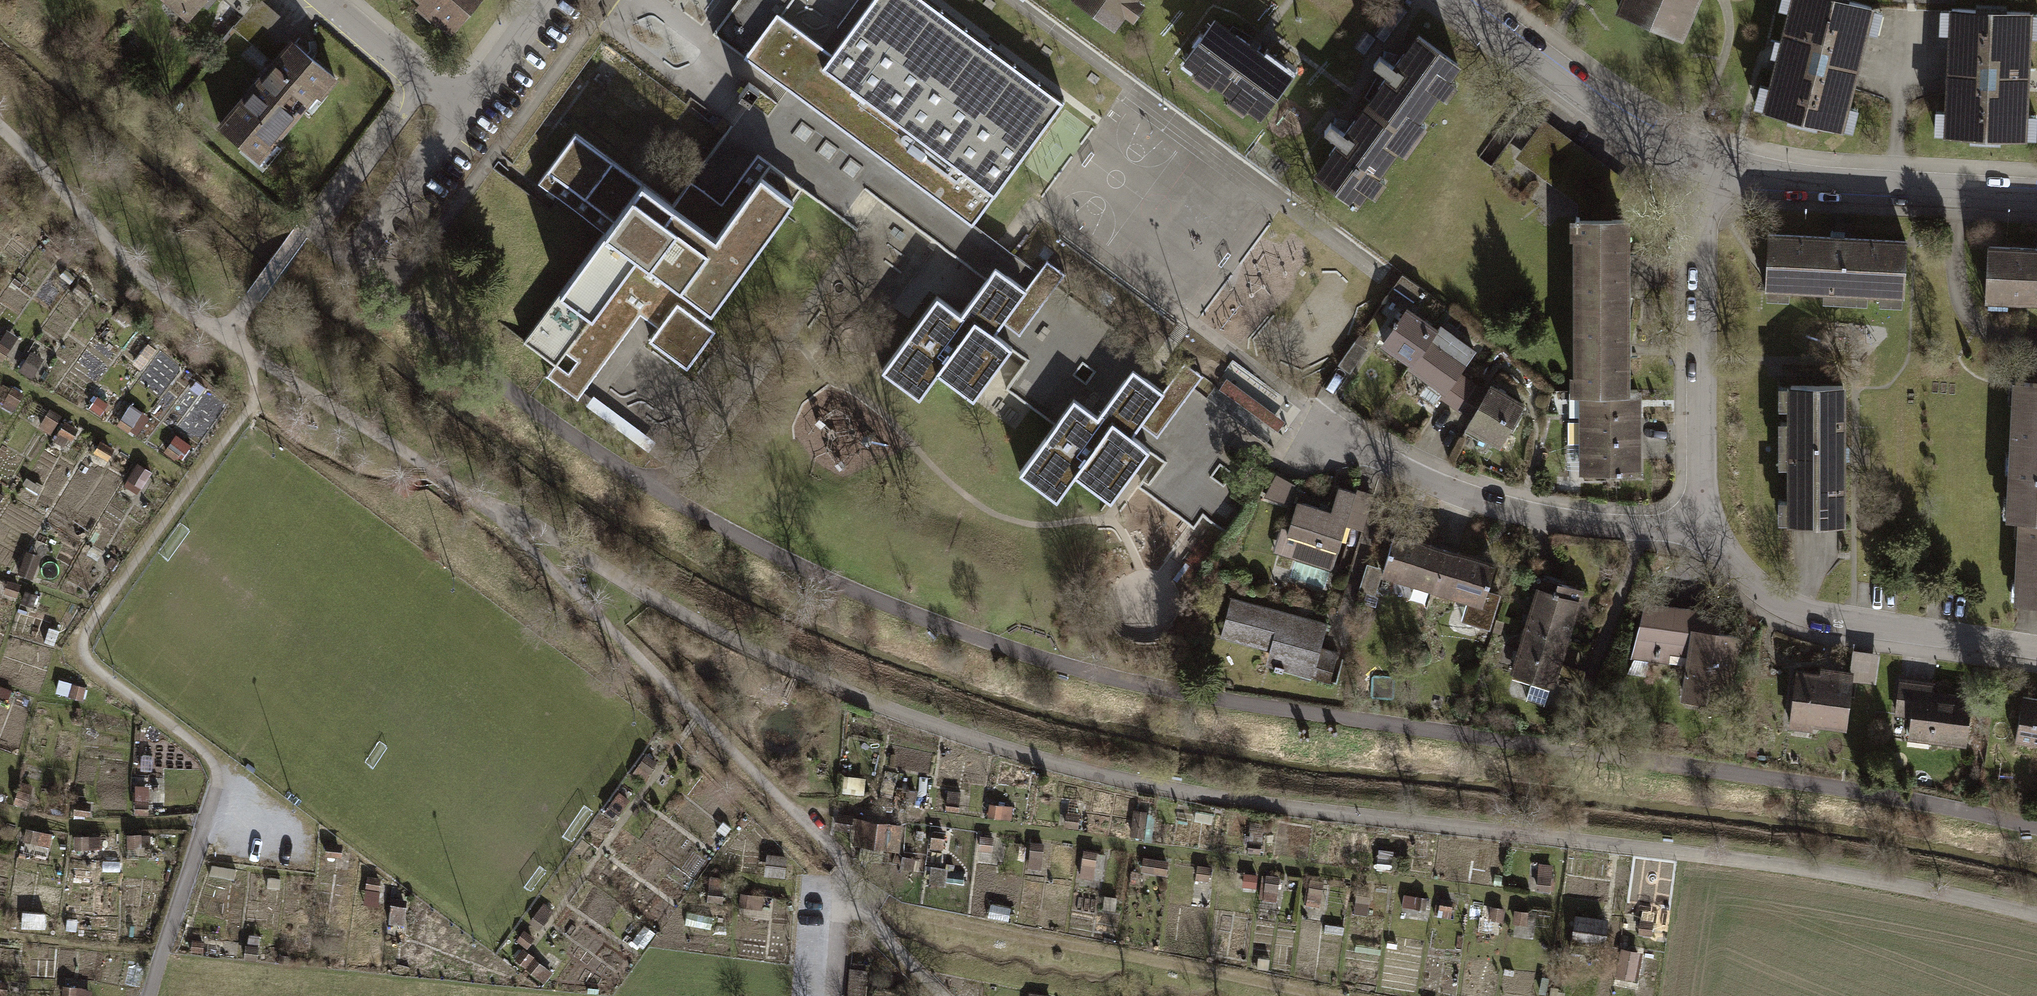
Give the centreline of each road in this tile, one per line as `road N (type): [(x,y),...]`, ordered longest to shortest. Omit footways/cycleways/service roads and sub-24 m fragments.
road 1 (track): [(151,995),(220,768),(98,670),(82,648),(251,416),(252,355)]
road 2 (track): [(1314,995),(900,919),(857,888)]
road 3 (residential): [(1324,446),(1542,519),(1644,528),(1706,523)]
road 4 (residential): [(1706,523),(1723,559),(1767,602),(1810,619),(2036,653)]
road 5 (residential): [(1709,164),(1702,194),(1706,523)]
road 6 (residential): [(1709,164),(1779,183),(2036,196)]
road 7 (residential): [(1456,0),(1639,135),(1709,164)]
road 8 (residential): [(350,262),(464,110)]
road 9 (residential): [(323,0),(464,110)]
road 10 (track): [(857,888),(877,930),(944,995)]
road 11 (residential): [(464,110),(547,0)]

